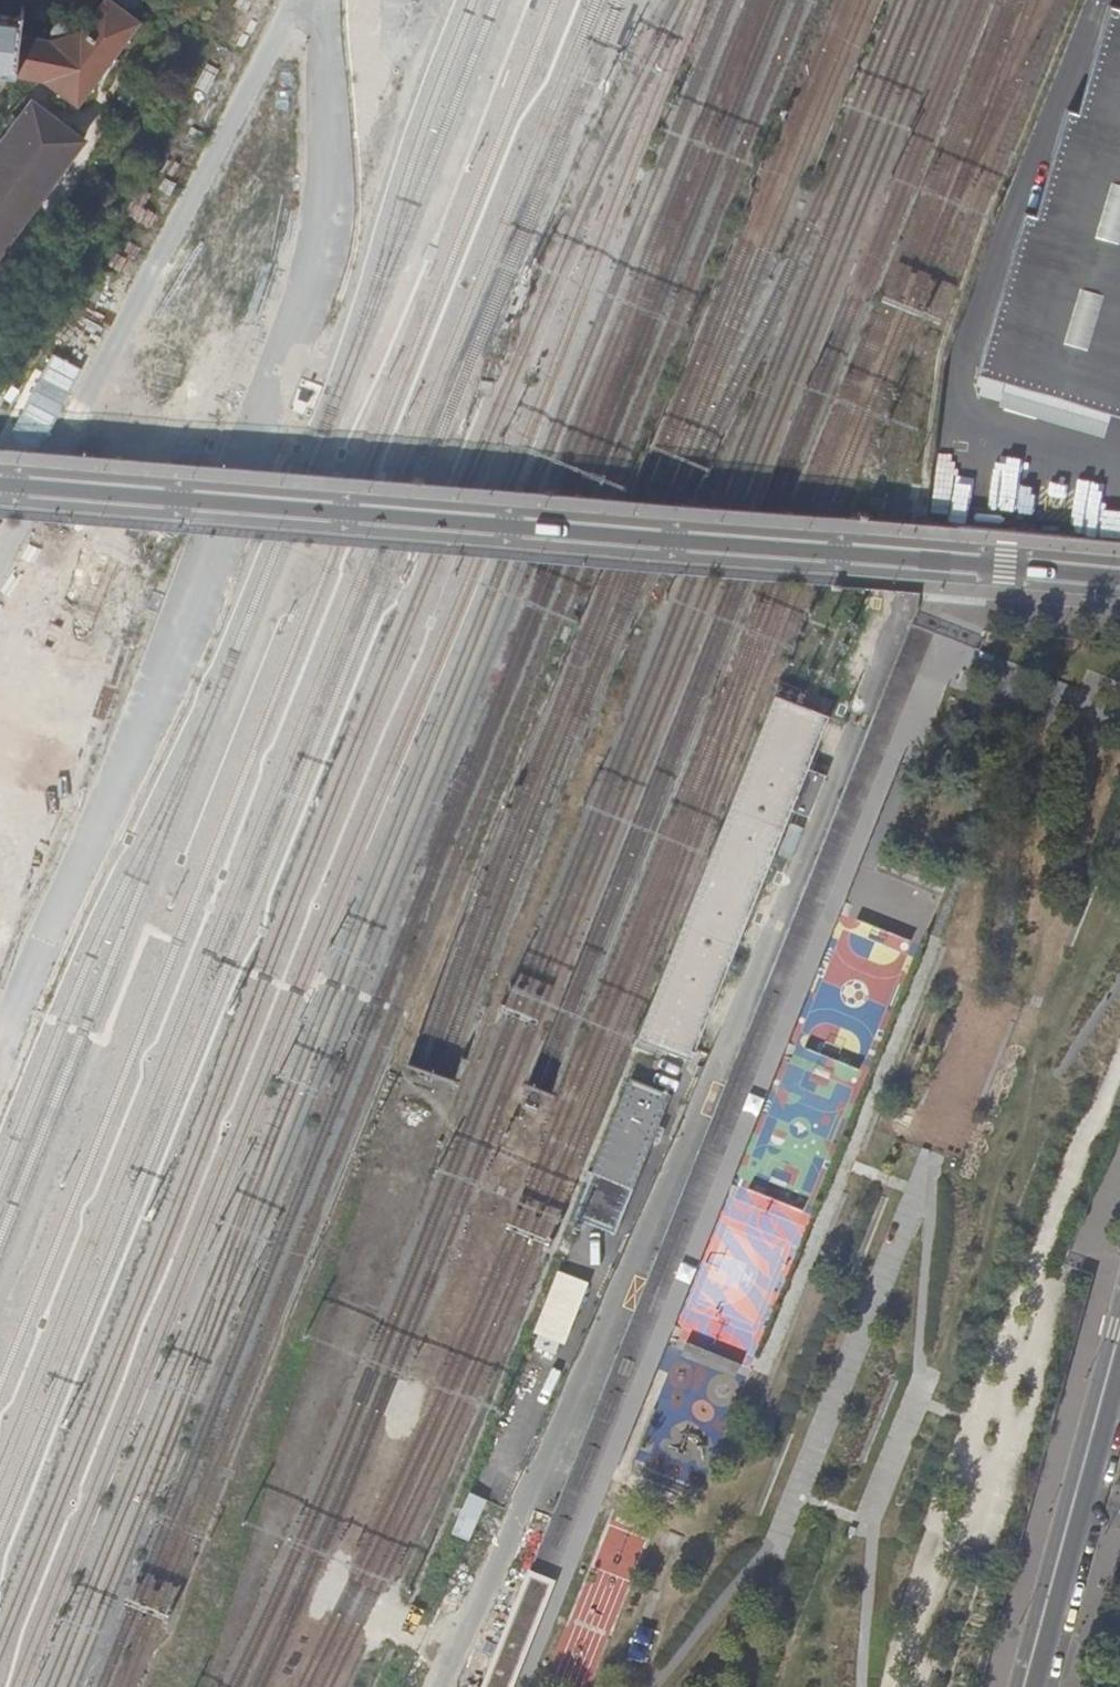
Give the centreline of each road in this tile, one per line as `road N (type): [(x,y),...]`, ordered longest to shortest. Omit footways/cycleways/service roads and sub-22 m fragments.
road 1 (tertiary): [(0,482),(1119,578)]
road 2 (tertiary): [(1119,1372),(1035,1686)]

